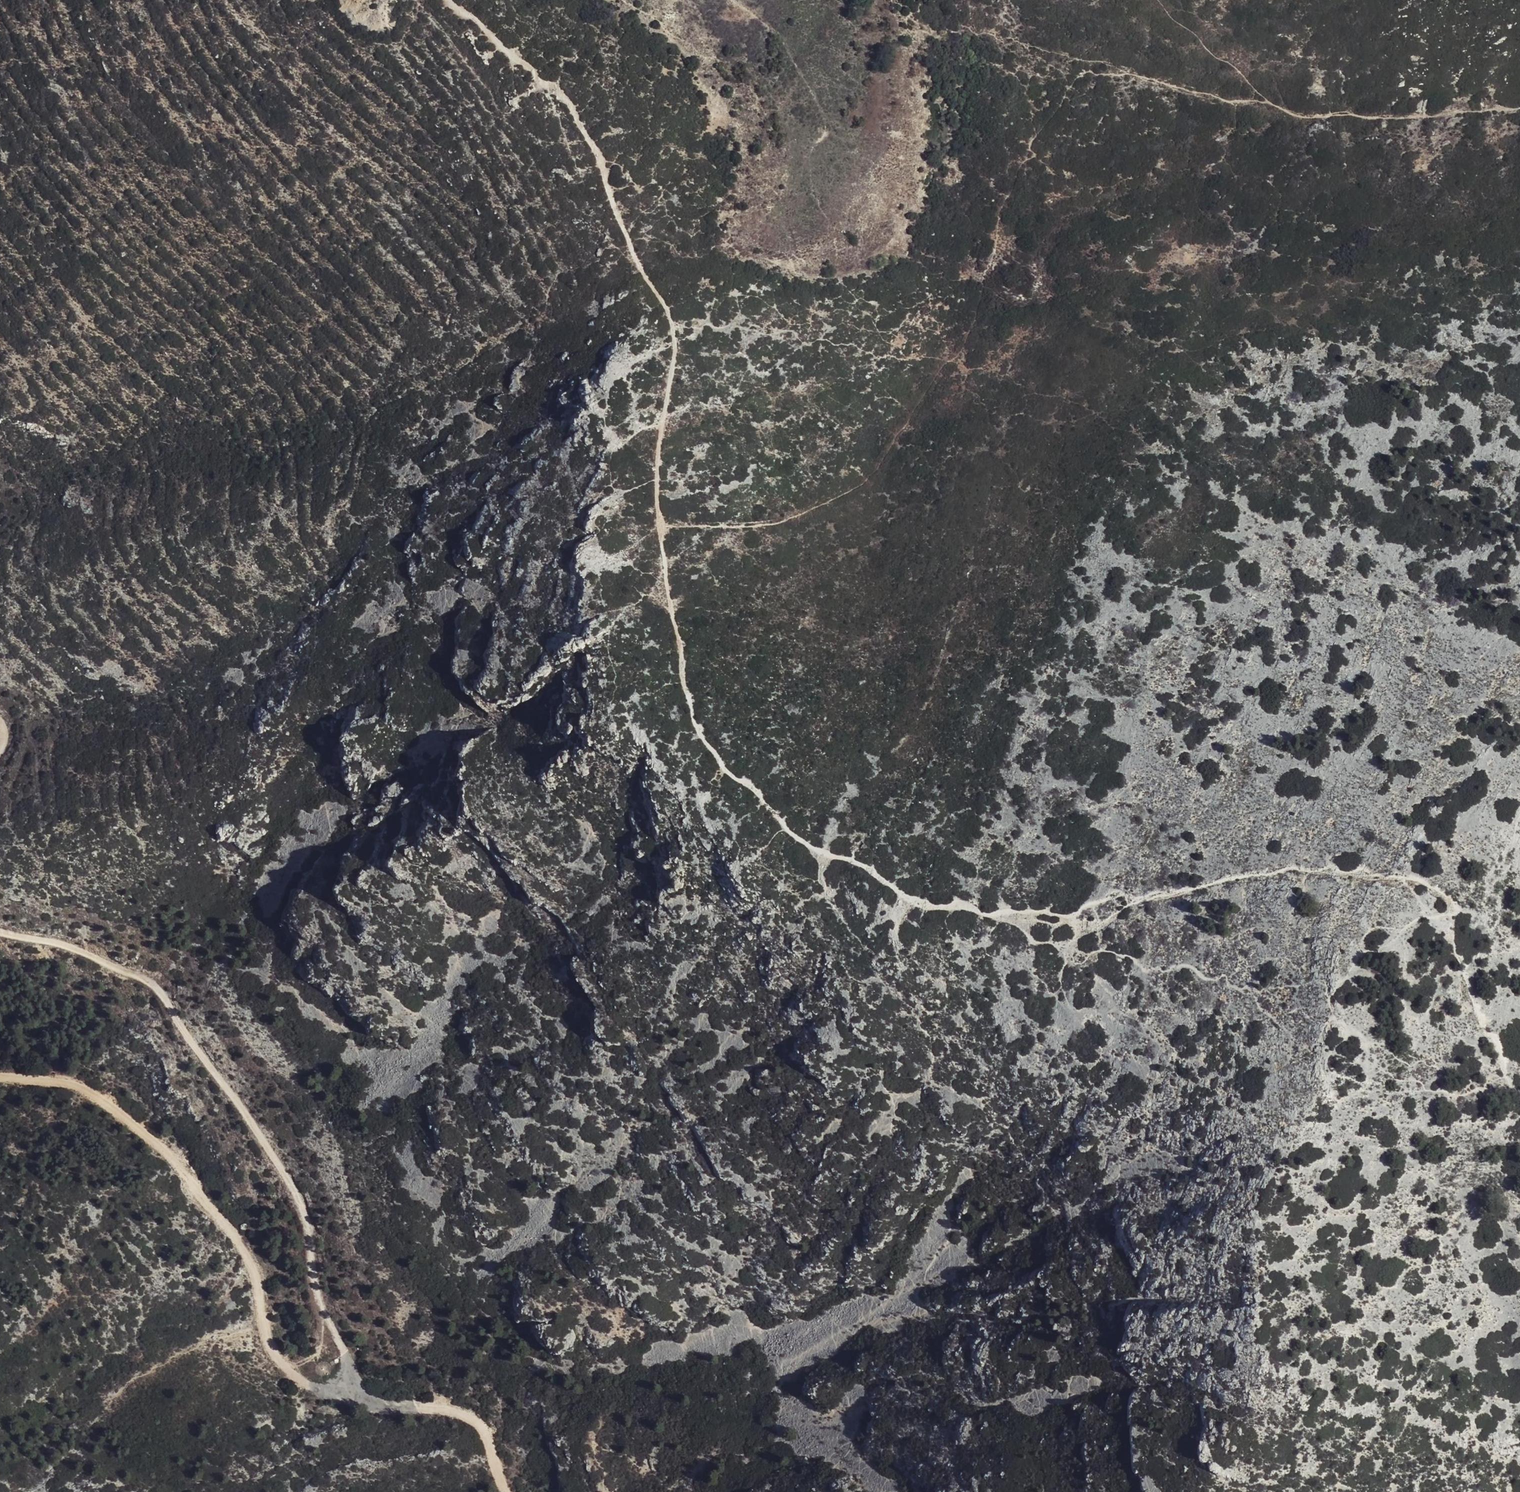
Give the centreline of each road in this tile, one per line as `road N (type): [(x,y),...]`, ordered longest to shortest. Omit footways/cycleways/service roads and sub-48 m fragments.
road 1 (track): [(0,1078),(60,1084),(94,1099),(158,1147),(240,1245),(273,1370),(354,1403),(464,1417),(492,1444),(511,1491)]
road 2 (track): [(354,1403),(354,1375),(324,1313),(302,1200),(253,1121),(203,1067),(157,986),(85,954),(0,933)]

